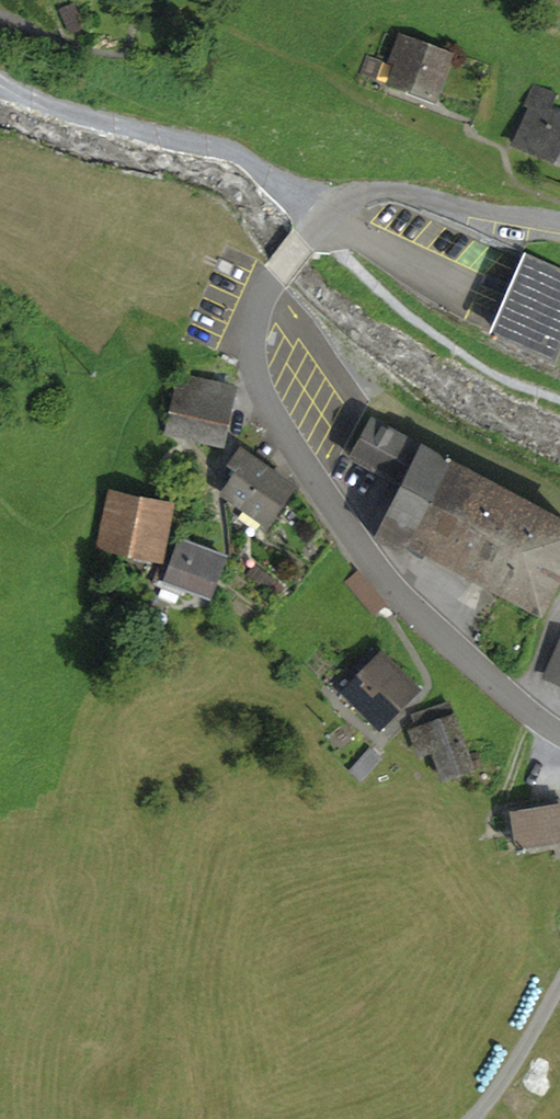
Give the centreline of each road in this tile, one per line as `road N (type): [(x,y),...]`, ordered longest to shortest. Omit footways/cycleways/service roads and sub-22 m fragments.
road 1 (residential): [(559,733),(522,708),(382,573),(257,384),(252,334),(273,279),(306,238),(375,192),(559,224)]
road 2 (track): [(330,216),(241,155),(93,118),(0,80)]

